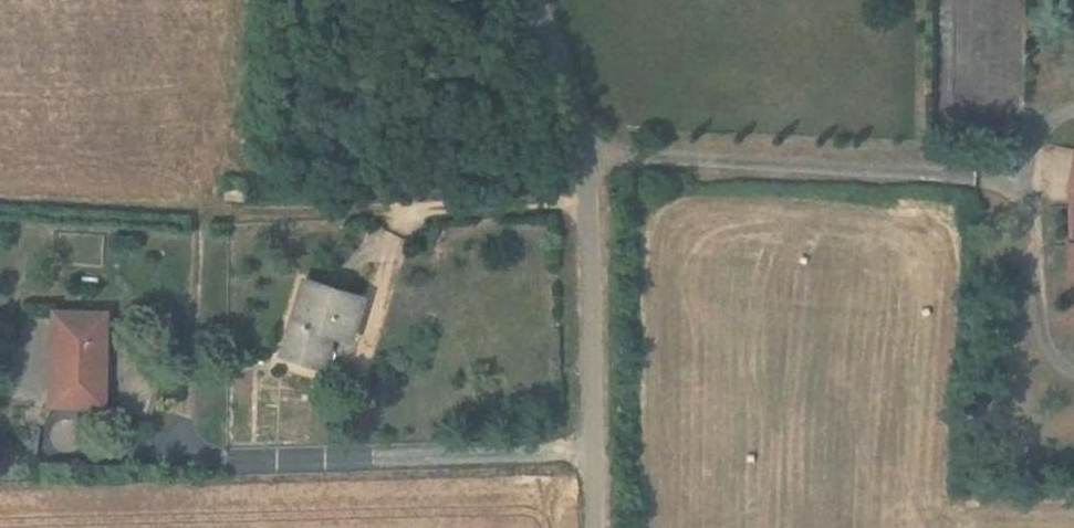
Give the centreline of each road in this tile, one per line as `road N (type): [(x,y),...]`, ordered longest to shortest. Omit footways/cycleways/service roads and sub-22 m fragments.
road 1 (unclassified): [(537,0),(586,151),(596,527)]
road 2 (track): [(207,211),(290,215),(589,201)]

